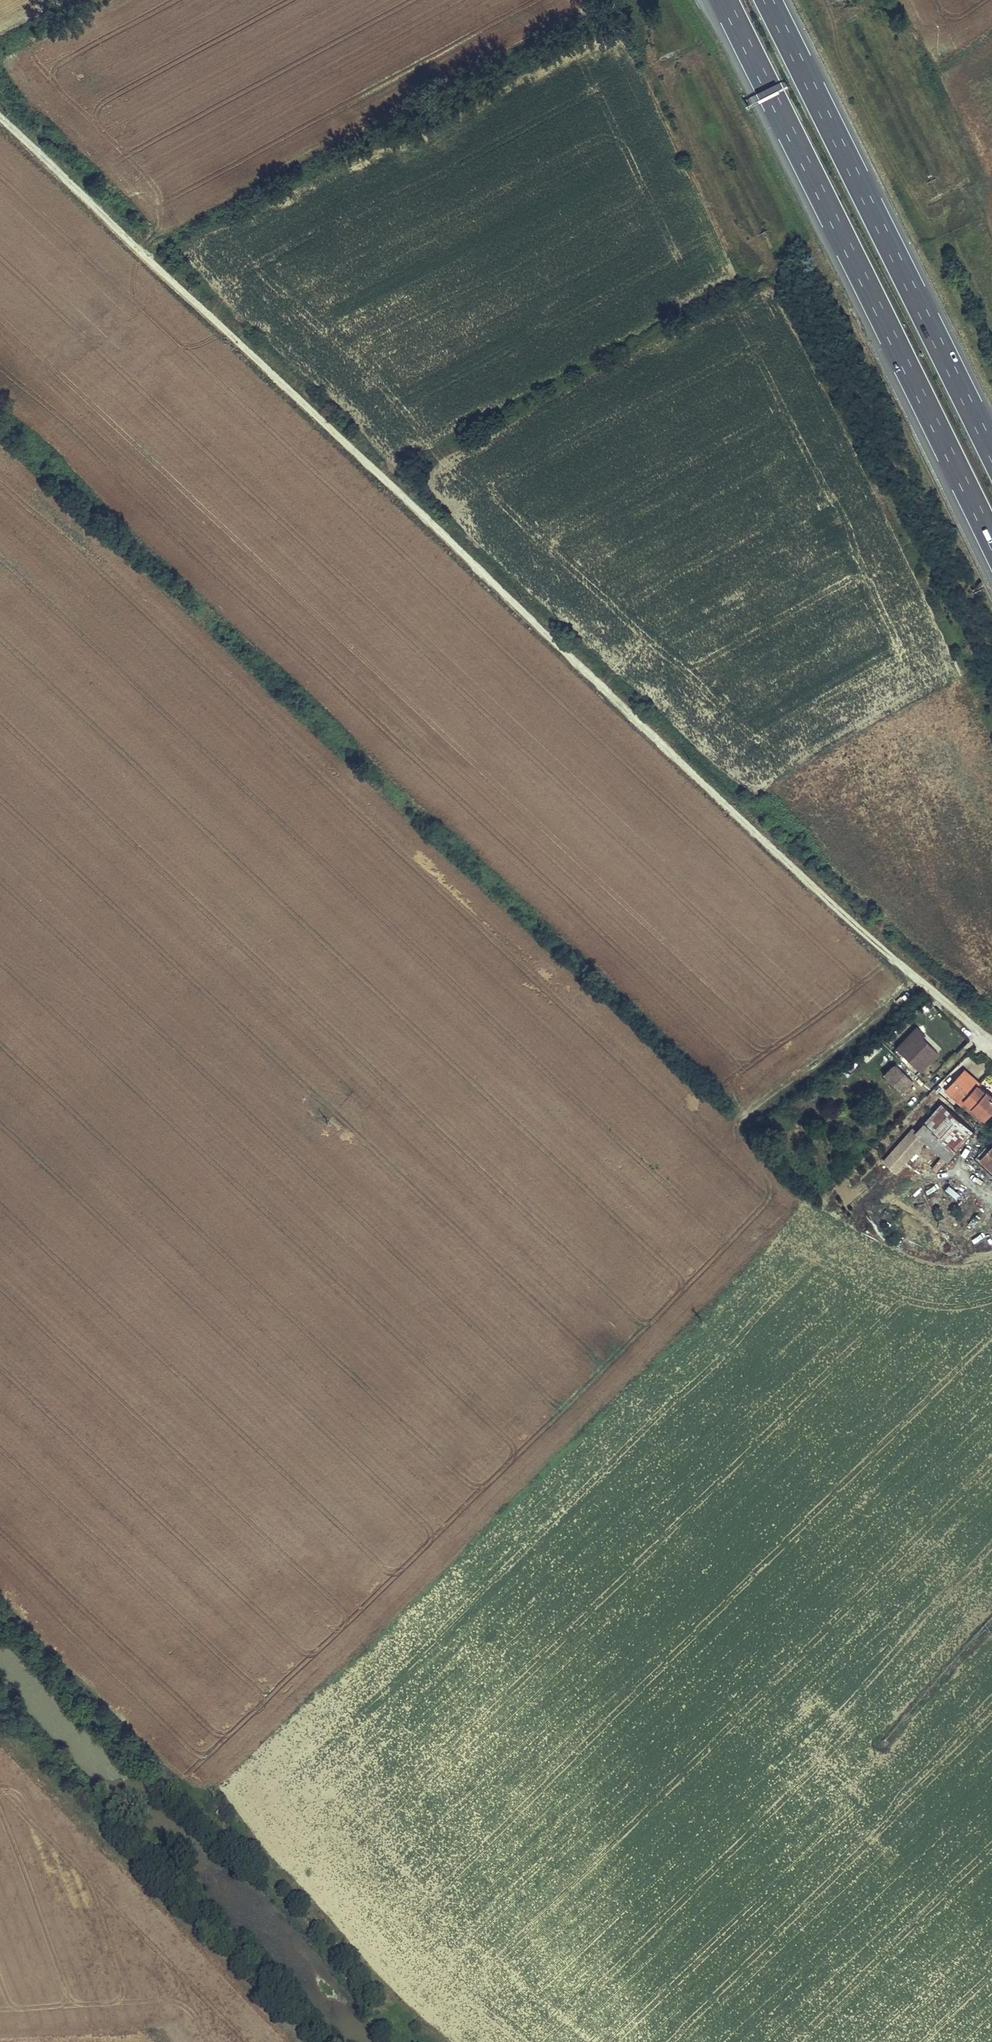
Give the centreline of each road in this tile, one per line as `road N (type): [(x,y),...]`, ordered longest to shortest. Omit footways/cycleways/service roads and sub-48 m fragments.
road 1 (track): [(0,118),(923,986),(991,1041)]
road 2 (motorway): [(724,0),(991,545)]
road 3 (motorway): [(991,456),(768,0)]

